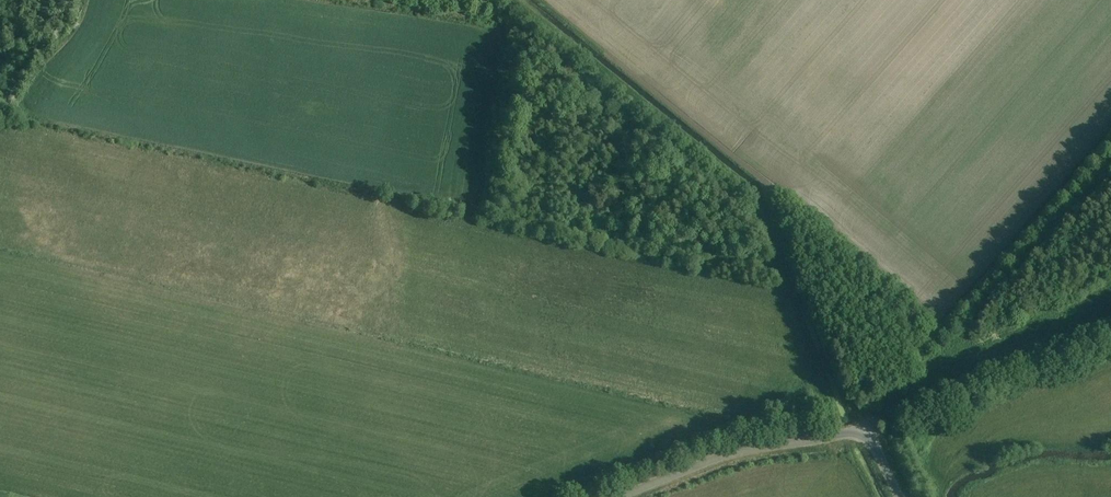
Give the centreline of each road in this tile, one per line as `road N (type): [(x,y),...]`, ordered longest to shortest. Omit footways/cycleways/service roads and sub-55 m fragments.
road 1 (track): [(864,430),(765,176)]
road 2 (unclassified): [(620,496),(755,447),(864,430)]

